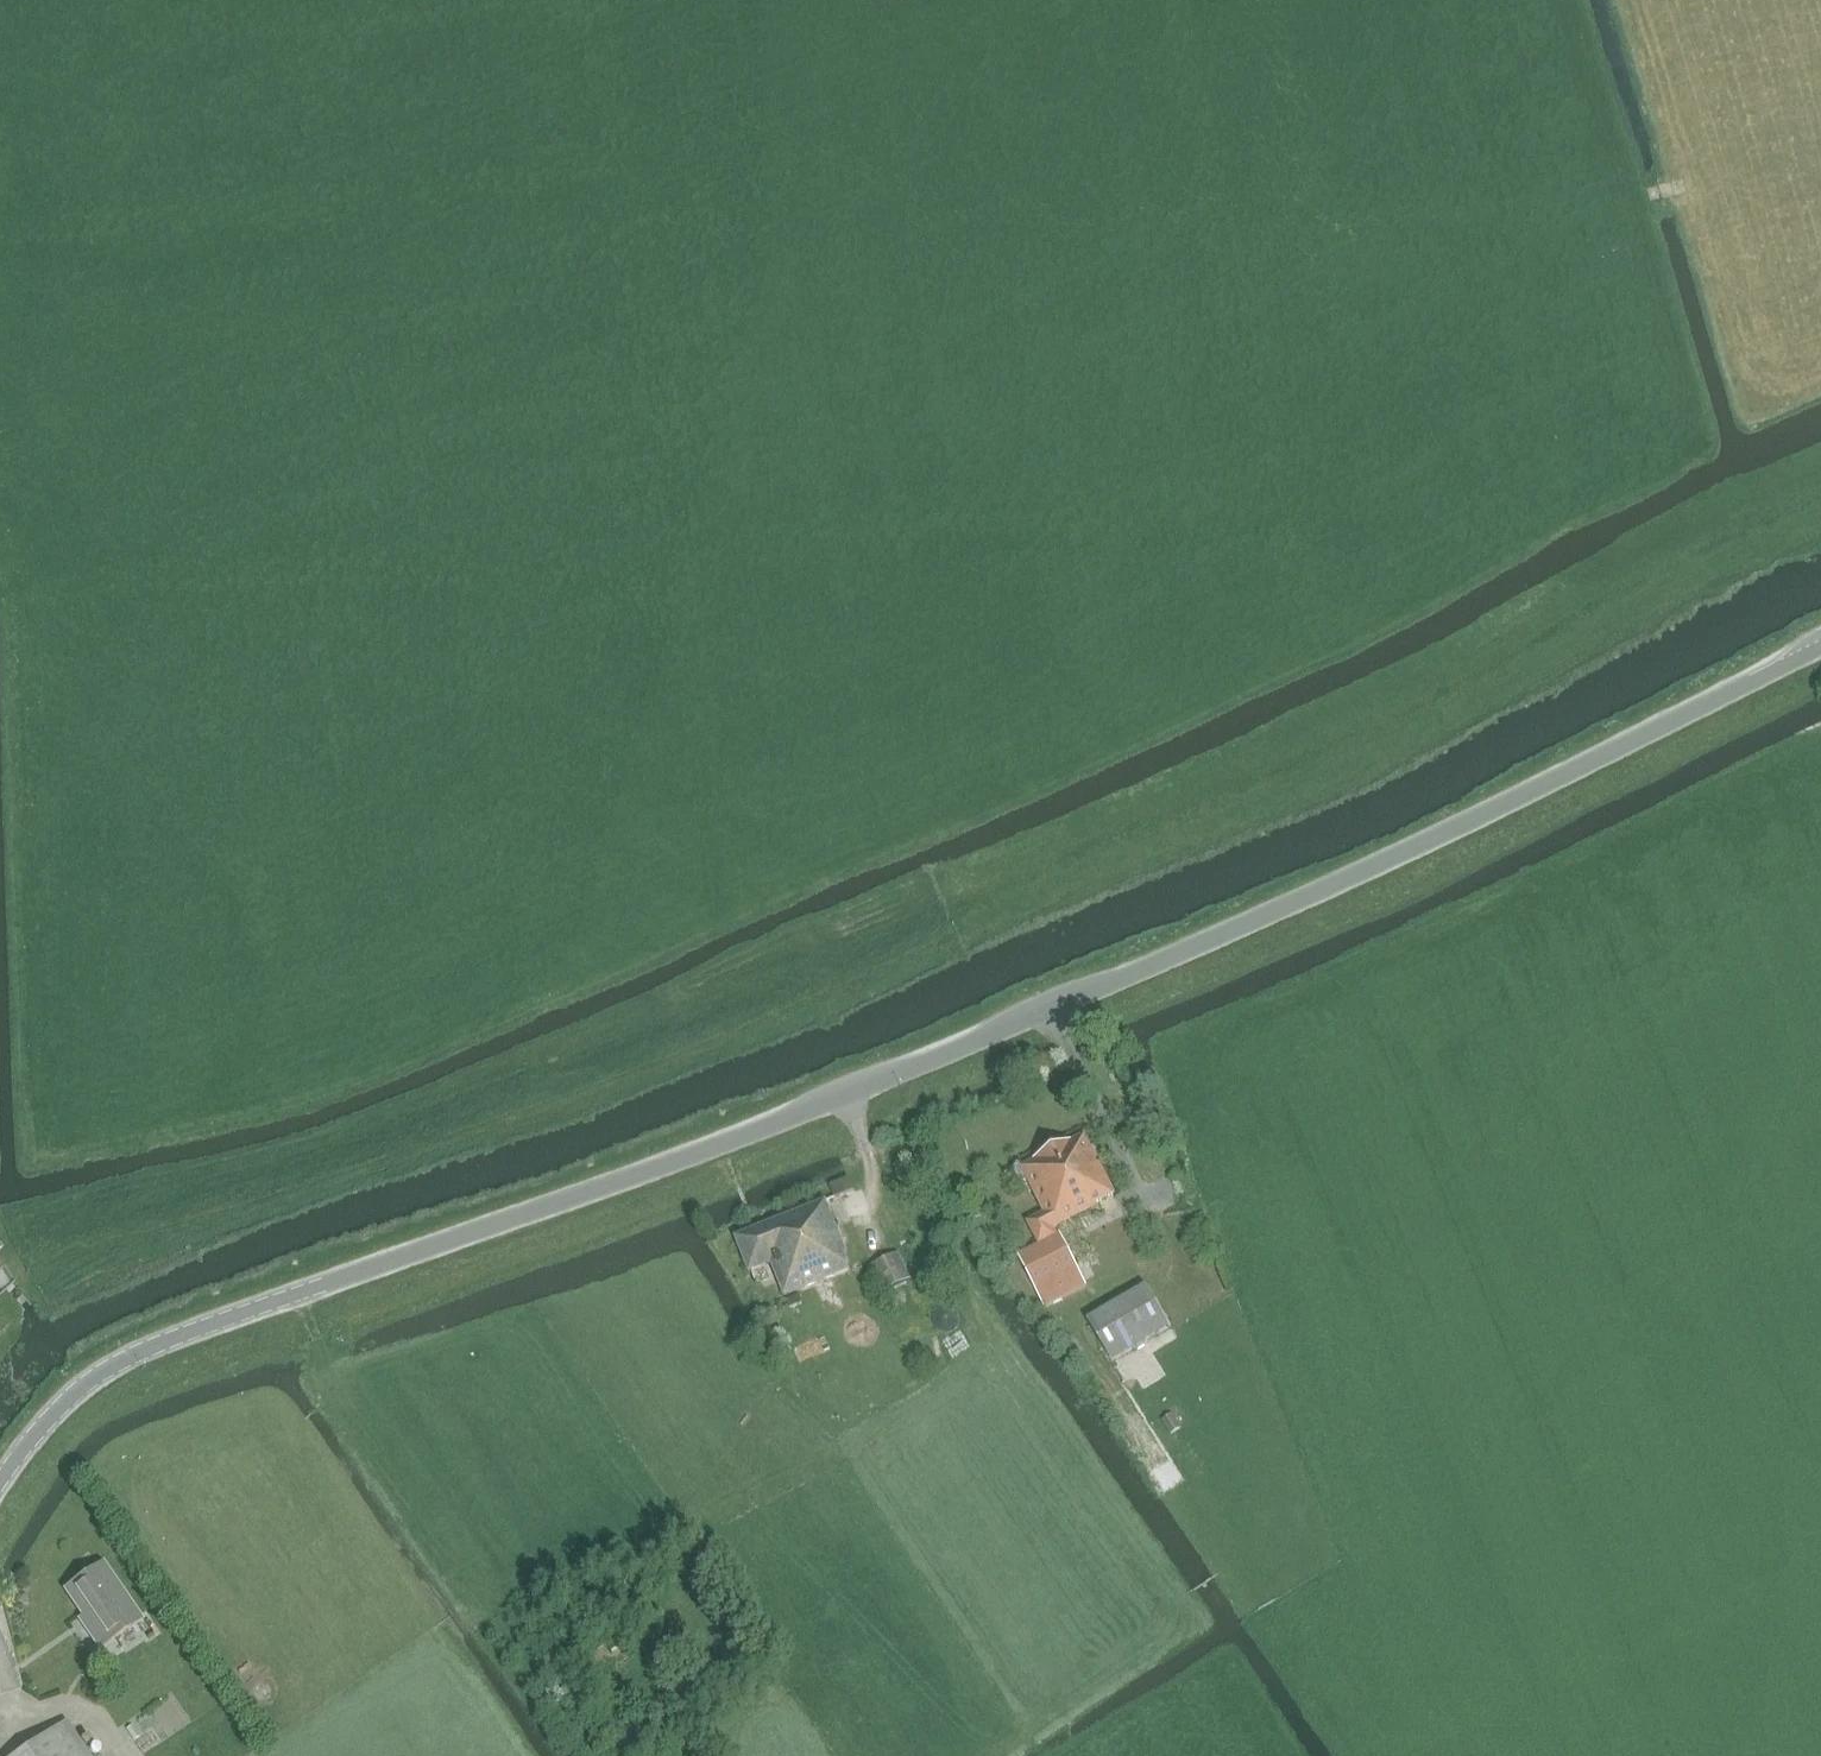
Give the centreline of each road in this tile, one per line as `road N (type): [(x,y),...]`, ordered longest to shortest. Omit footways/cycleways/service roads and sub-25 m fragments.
road 1 (unclassified): [(0,1484),(78,1393),(164,1346),(873,1085),(1356,877),(1820,643)]

